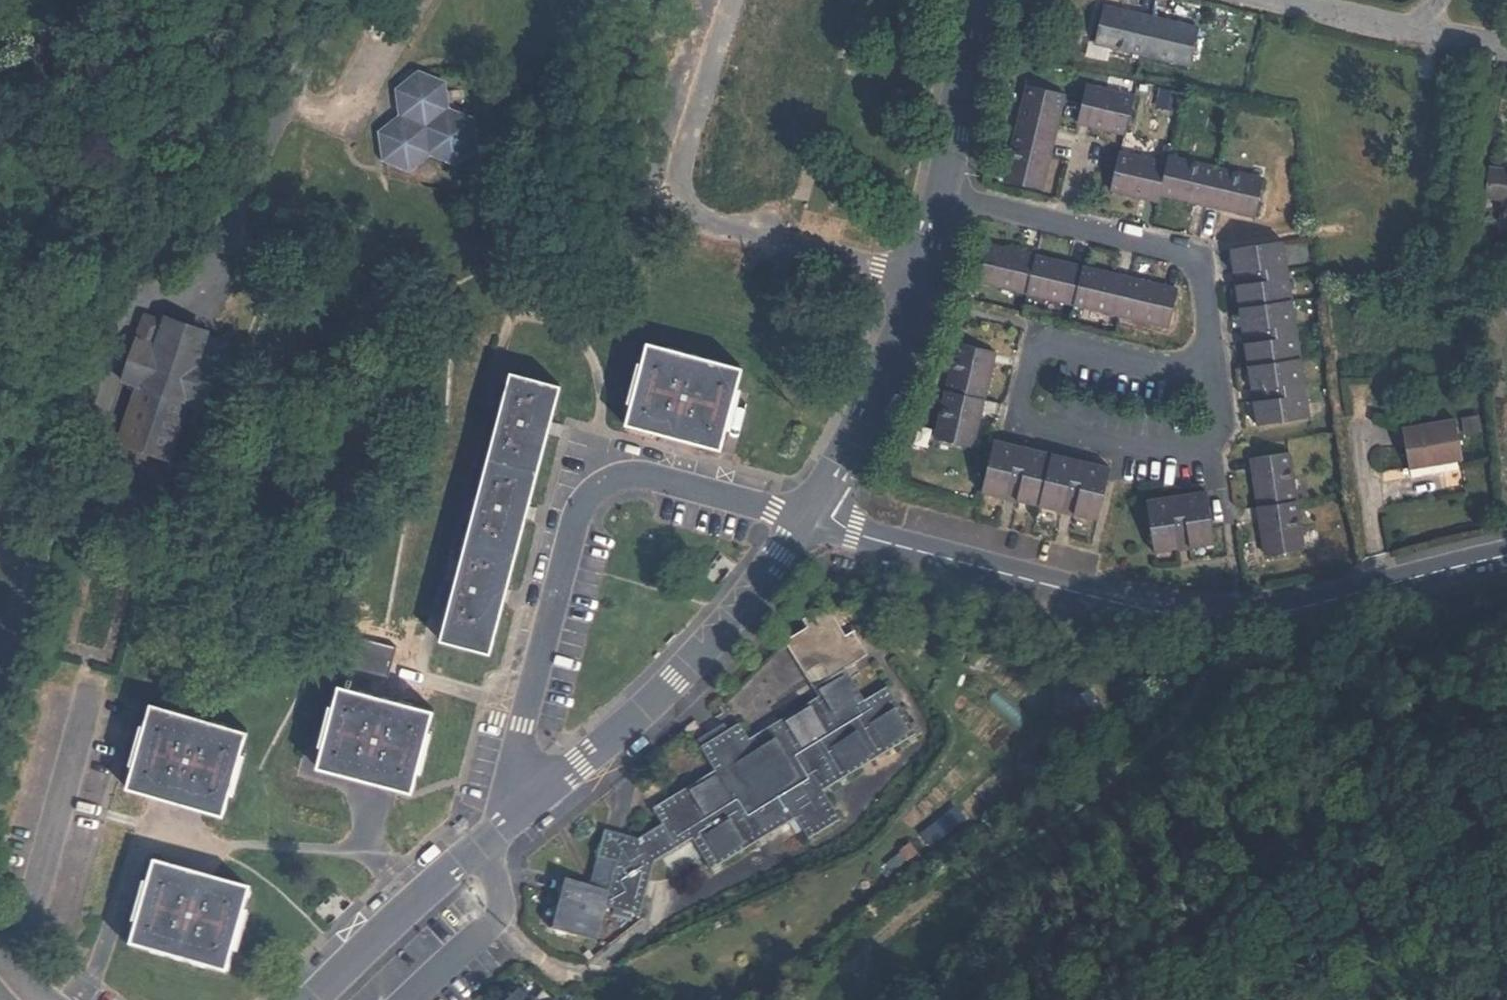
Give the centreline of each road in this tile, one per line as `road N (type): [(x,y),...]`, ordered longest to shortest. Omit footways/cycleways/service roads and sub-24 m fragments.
road 1 (residential): [(1506,557),(1285,611),(1142,611),(872,539),(816,508)]
road 2 (residential): [(816,508),(675,677),(309,999)]
road 3 (residential): [(324,0),(178,197),(50,519),(19,577)]
road 4 (residential): [(974,0),(931,242),(844,459),(816,508)]
road 5 (residential): [(1299,0),(1506,47)]

